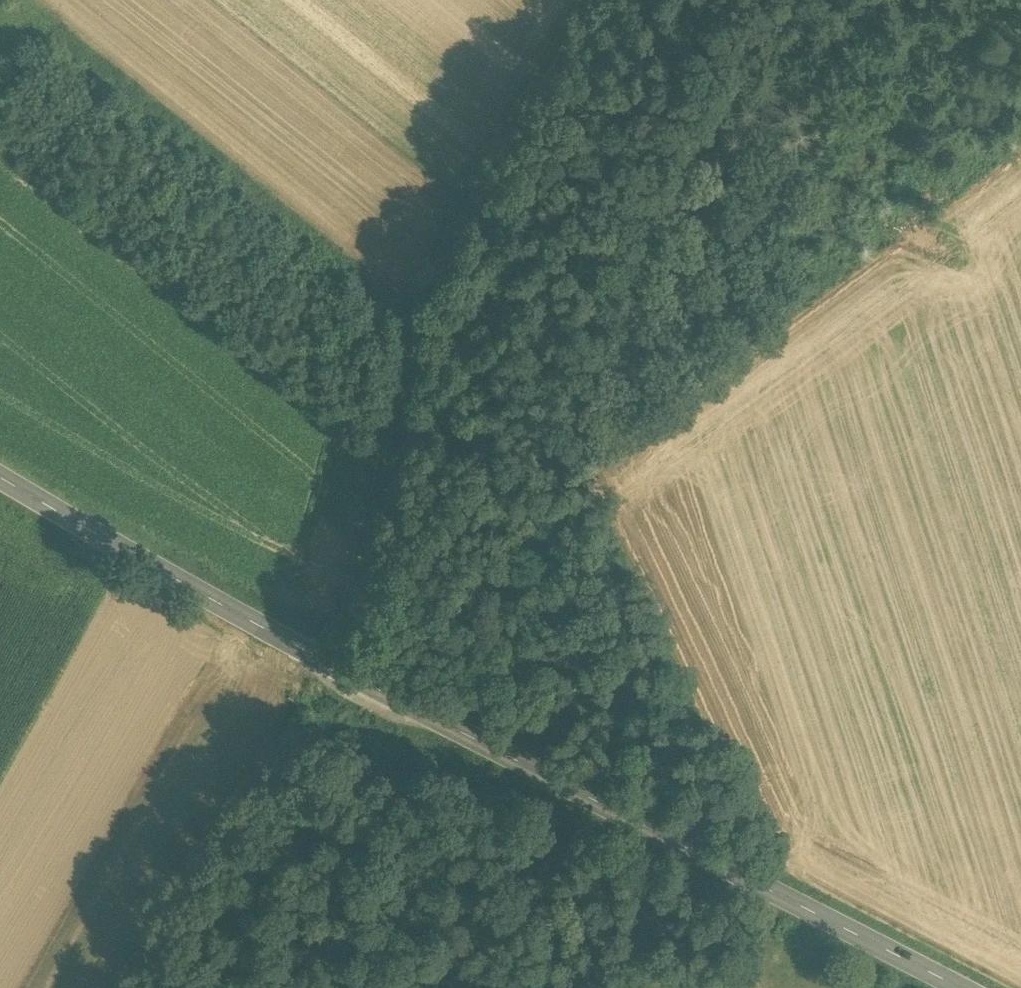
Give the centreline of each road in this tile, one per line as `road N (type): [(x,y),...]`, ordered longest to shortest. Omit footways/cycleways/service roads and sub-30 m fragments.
road 1 (tertiary): [(948,987),(232,618),(0,483)]
road 2 (track): [(606,0),(463,215),(355,680)]

